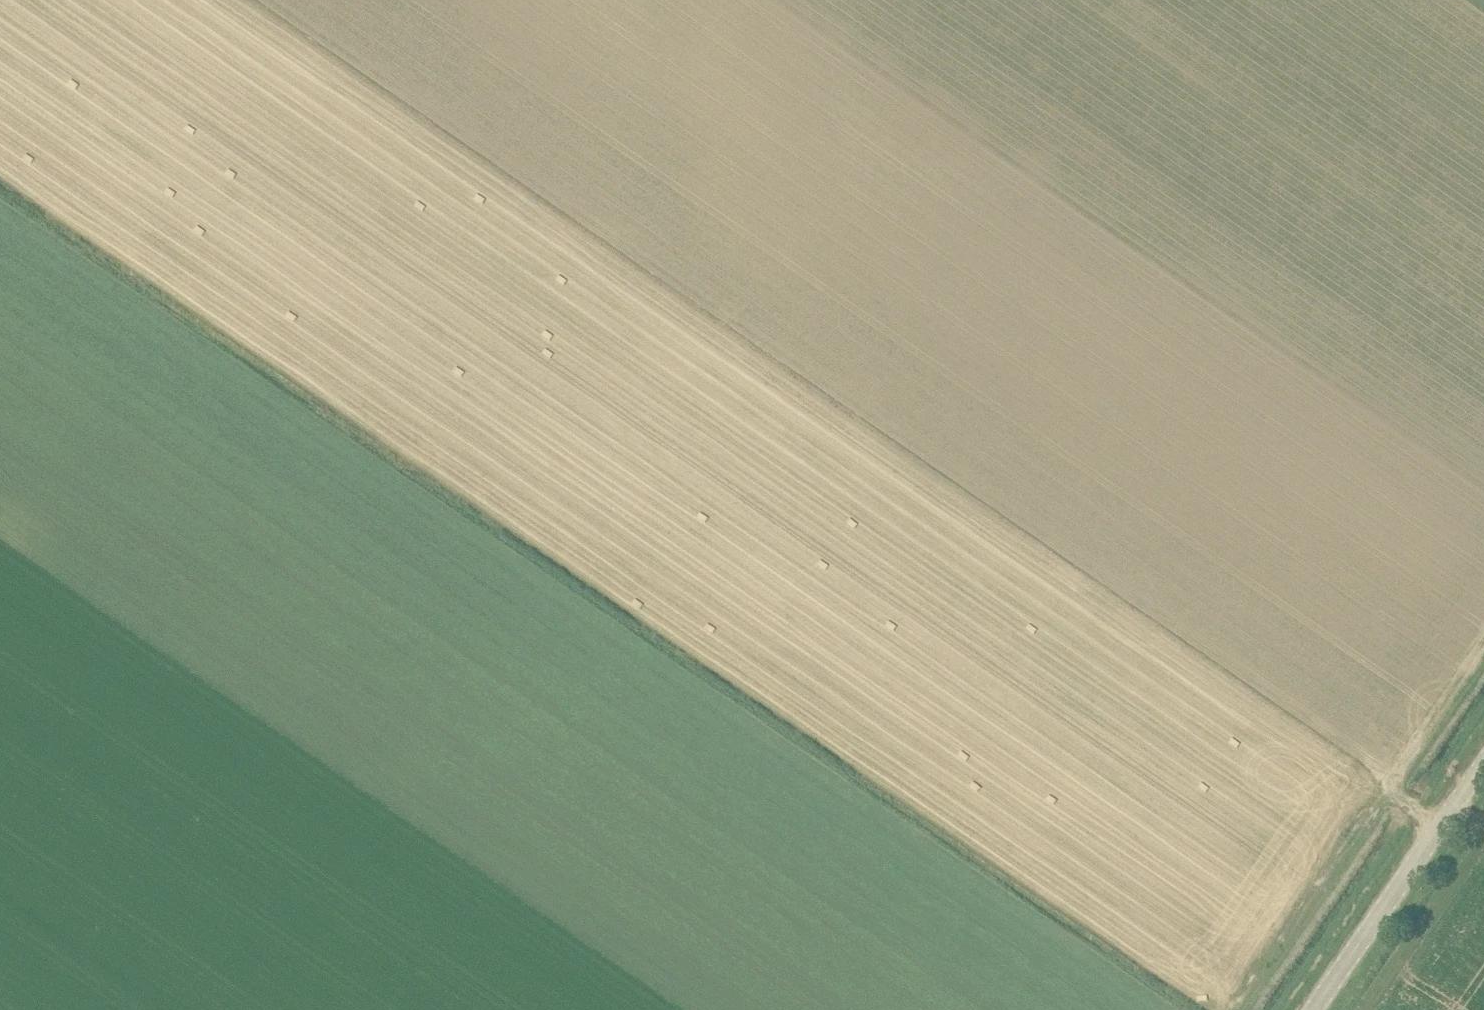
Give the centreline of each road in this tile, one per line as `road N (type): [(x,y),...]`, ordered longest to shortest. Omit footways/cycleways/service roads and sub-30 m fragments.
road 1 (unclassified): [(1316,1009),(1483,766)]

